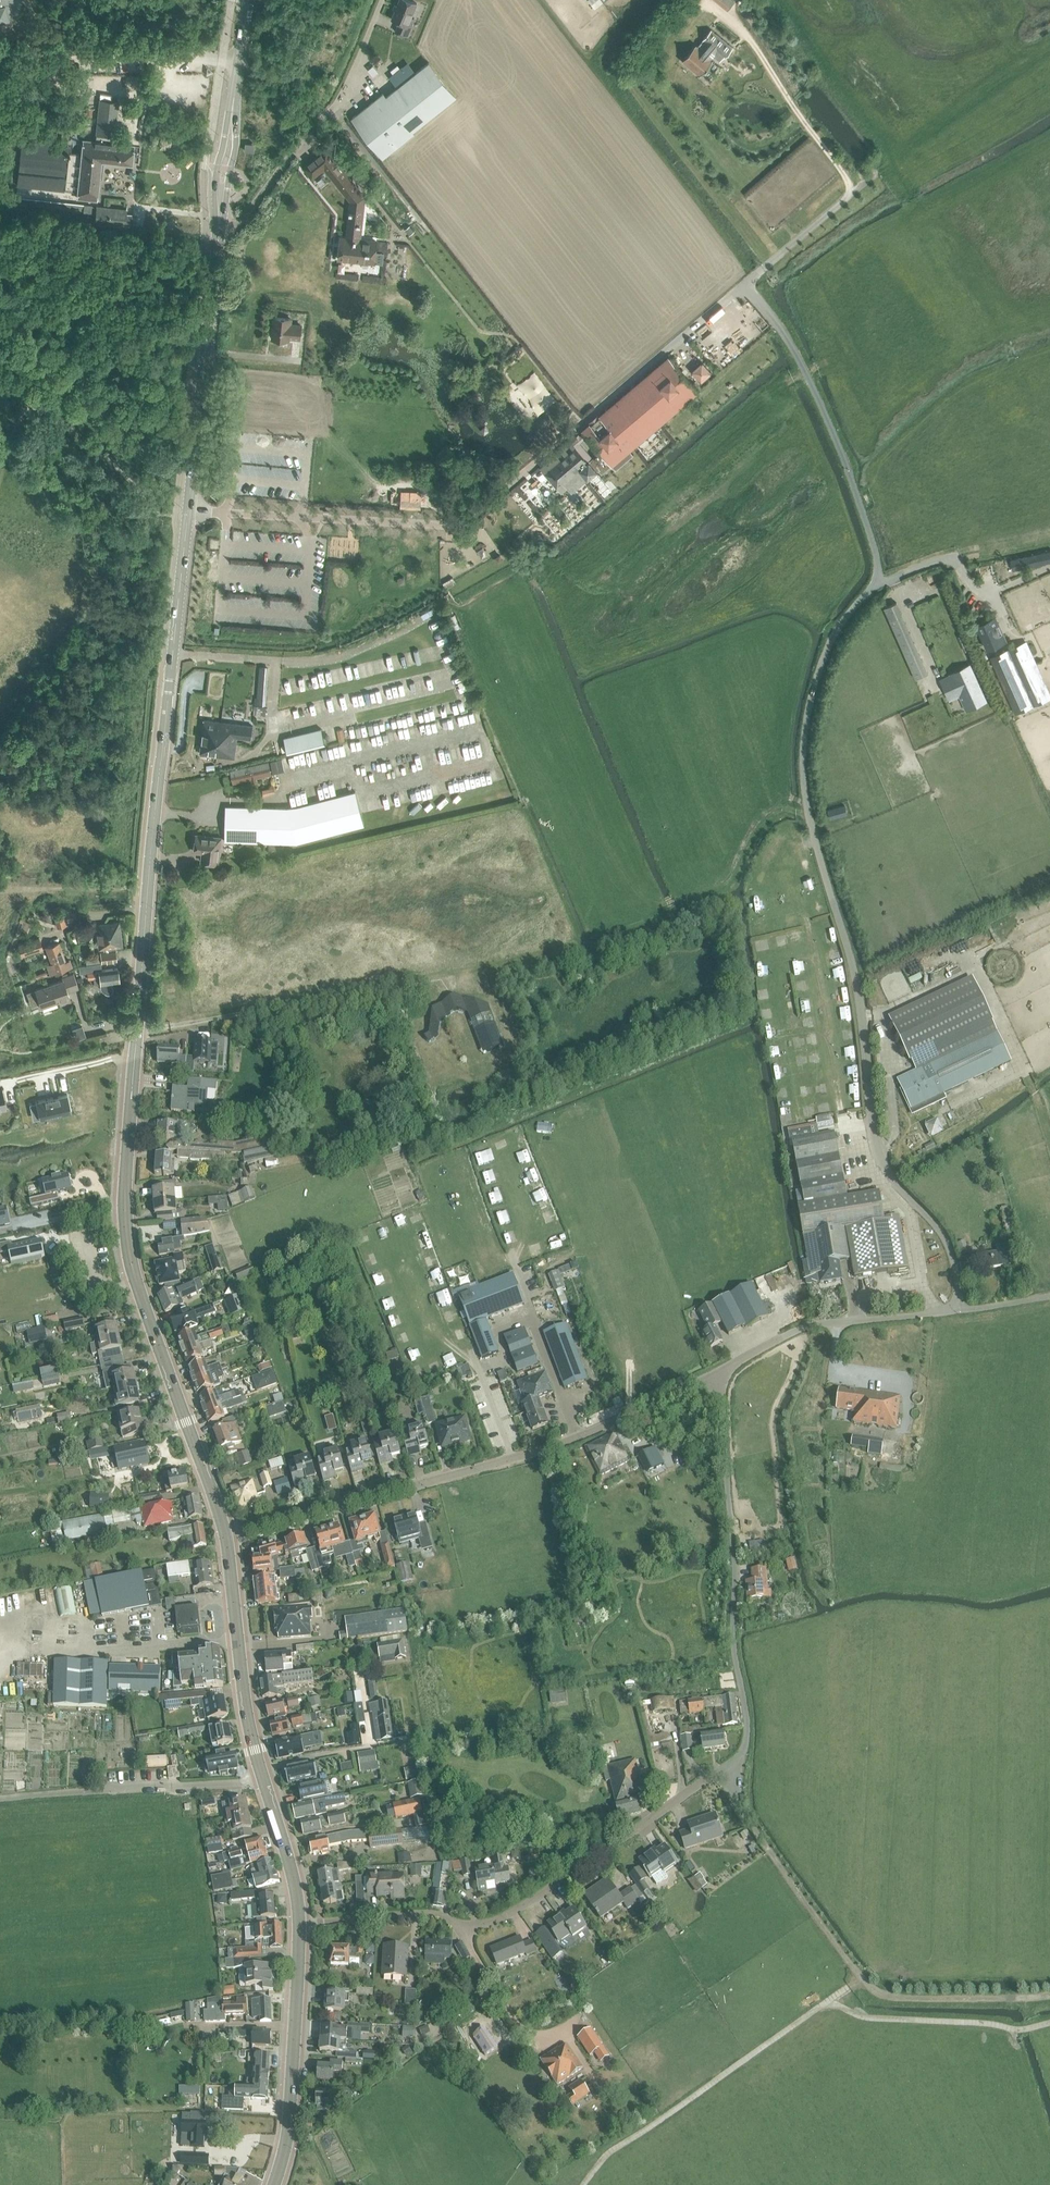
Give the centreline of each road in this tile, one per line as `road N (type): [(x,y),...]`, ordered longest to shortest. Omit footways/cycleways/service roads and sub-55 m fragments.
road 1 (secondary): [(225,1534),(136,1279),(126,1185),(155,818),(224,169),(249,0)]
road 2 (unclassified): [(959,1309),(943,1238),(875,1153),(858,986),(805,799),(804,739),(817,675),(838,627),(875,581),(877,564),(827,420),(780,325)]
road 3 (track): [(1049,2023),(1016,2029),(862,2017),(829,2000),(601,2160),(582,2184)]
road 4 (residential): [(225,1534),(550,1446),(717,1372)]
road 5 (residential): [(299,1924),(412,1913),(460,1923),(497,1919),(728,1769)]
road 6 (unclassified): [(728,1769),(748,1726),(734,1638),(717,1372)]
road 7 (unclassified): [(264,1780),(0,1798)]
road 8 (secondary): [(274,2184),(290,2124),(299,1924)]
road 9 (unclassified): [(717,1372),(809,1324),(959,1309)]
road 10 (secondary): [(264,1780),(244,1694),(225,1534)]
road 11 (track): [(707,0),(747,35),(853,192)]
road 12 (track): [(878,173),(1049,46)]
road 13 (secondary): [(299,1924),(296,1884),(264,1780)]

